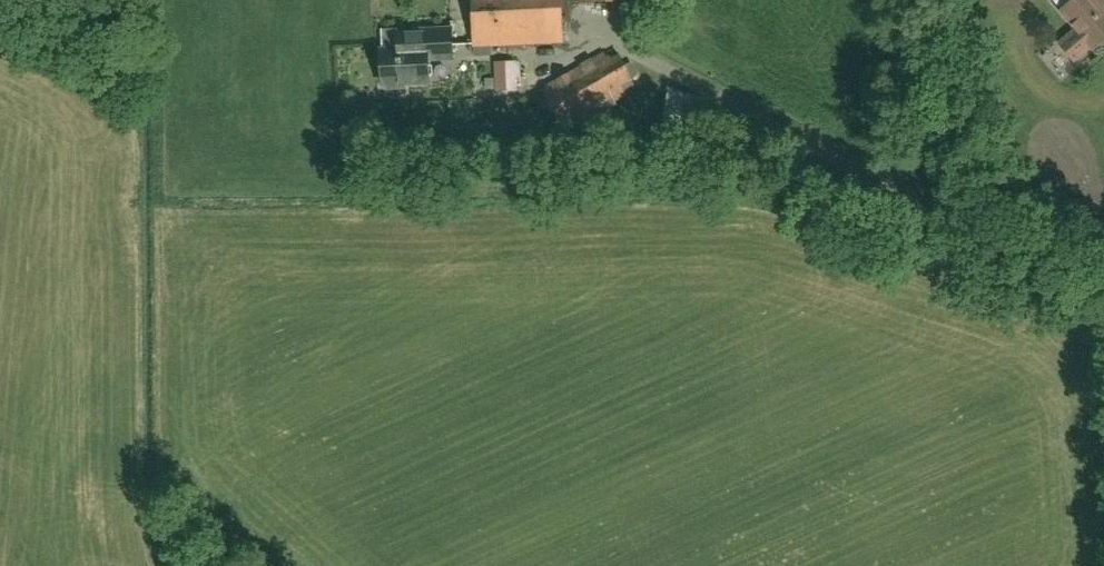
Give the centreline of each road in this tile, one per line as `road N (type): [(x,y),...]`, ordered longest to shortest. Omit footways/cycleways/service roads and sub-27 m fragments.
road 1 (unclassified): [(1103,281),(956,232),(708,125)]

